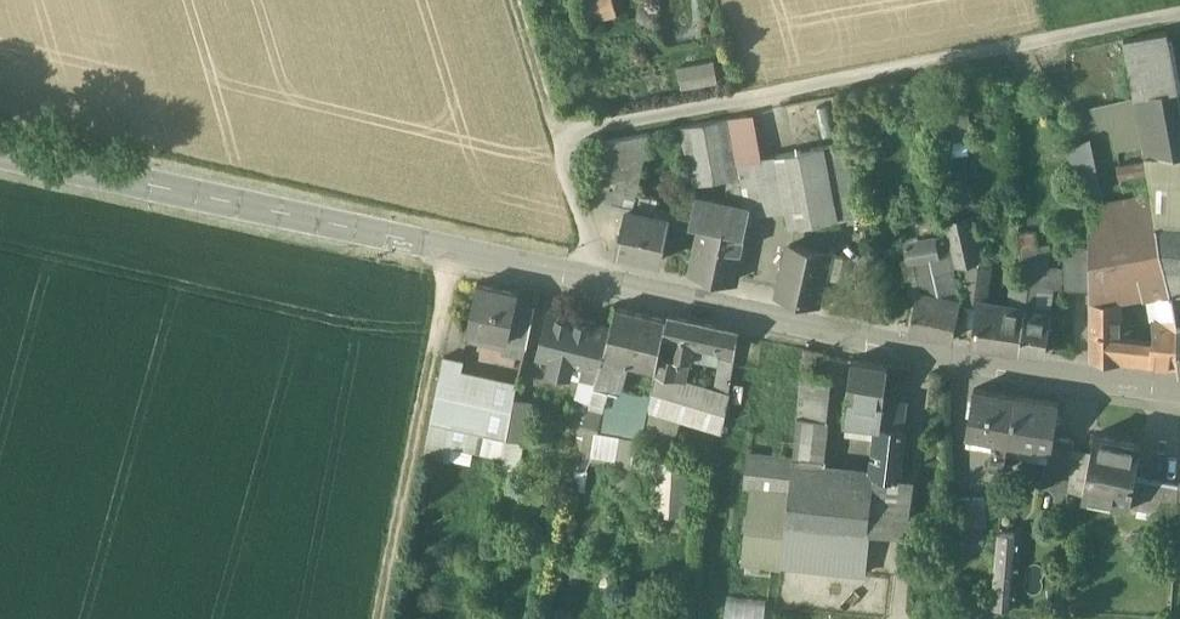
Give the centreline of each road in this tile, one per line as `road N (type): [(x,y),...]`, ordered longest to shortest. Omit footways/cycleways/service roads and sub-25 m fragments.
road 1 (tertiary): [(0,153),(1179,399)]
road 2 (track): [(371,618),(454,247)]
road 3 (track): [(557,135),(514,0)]

